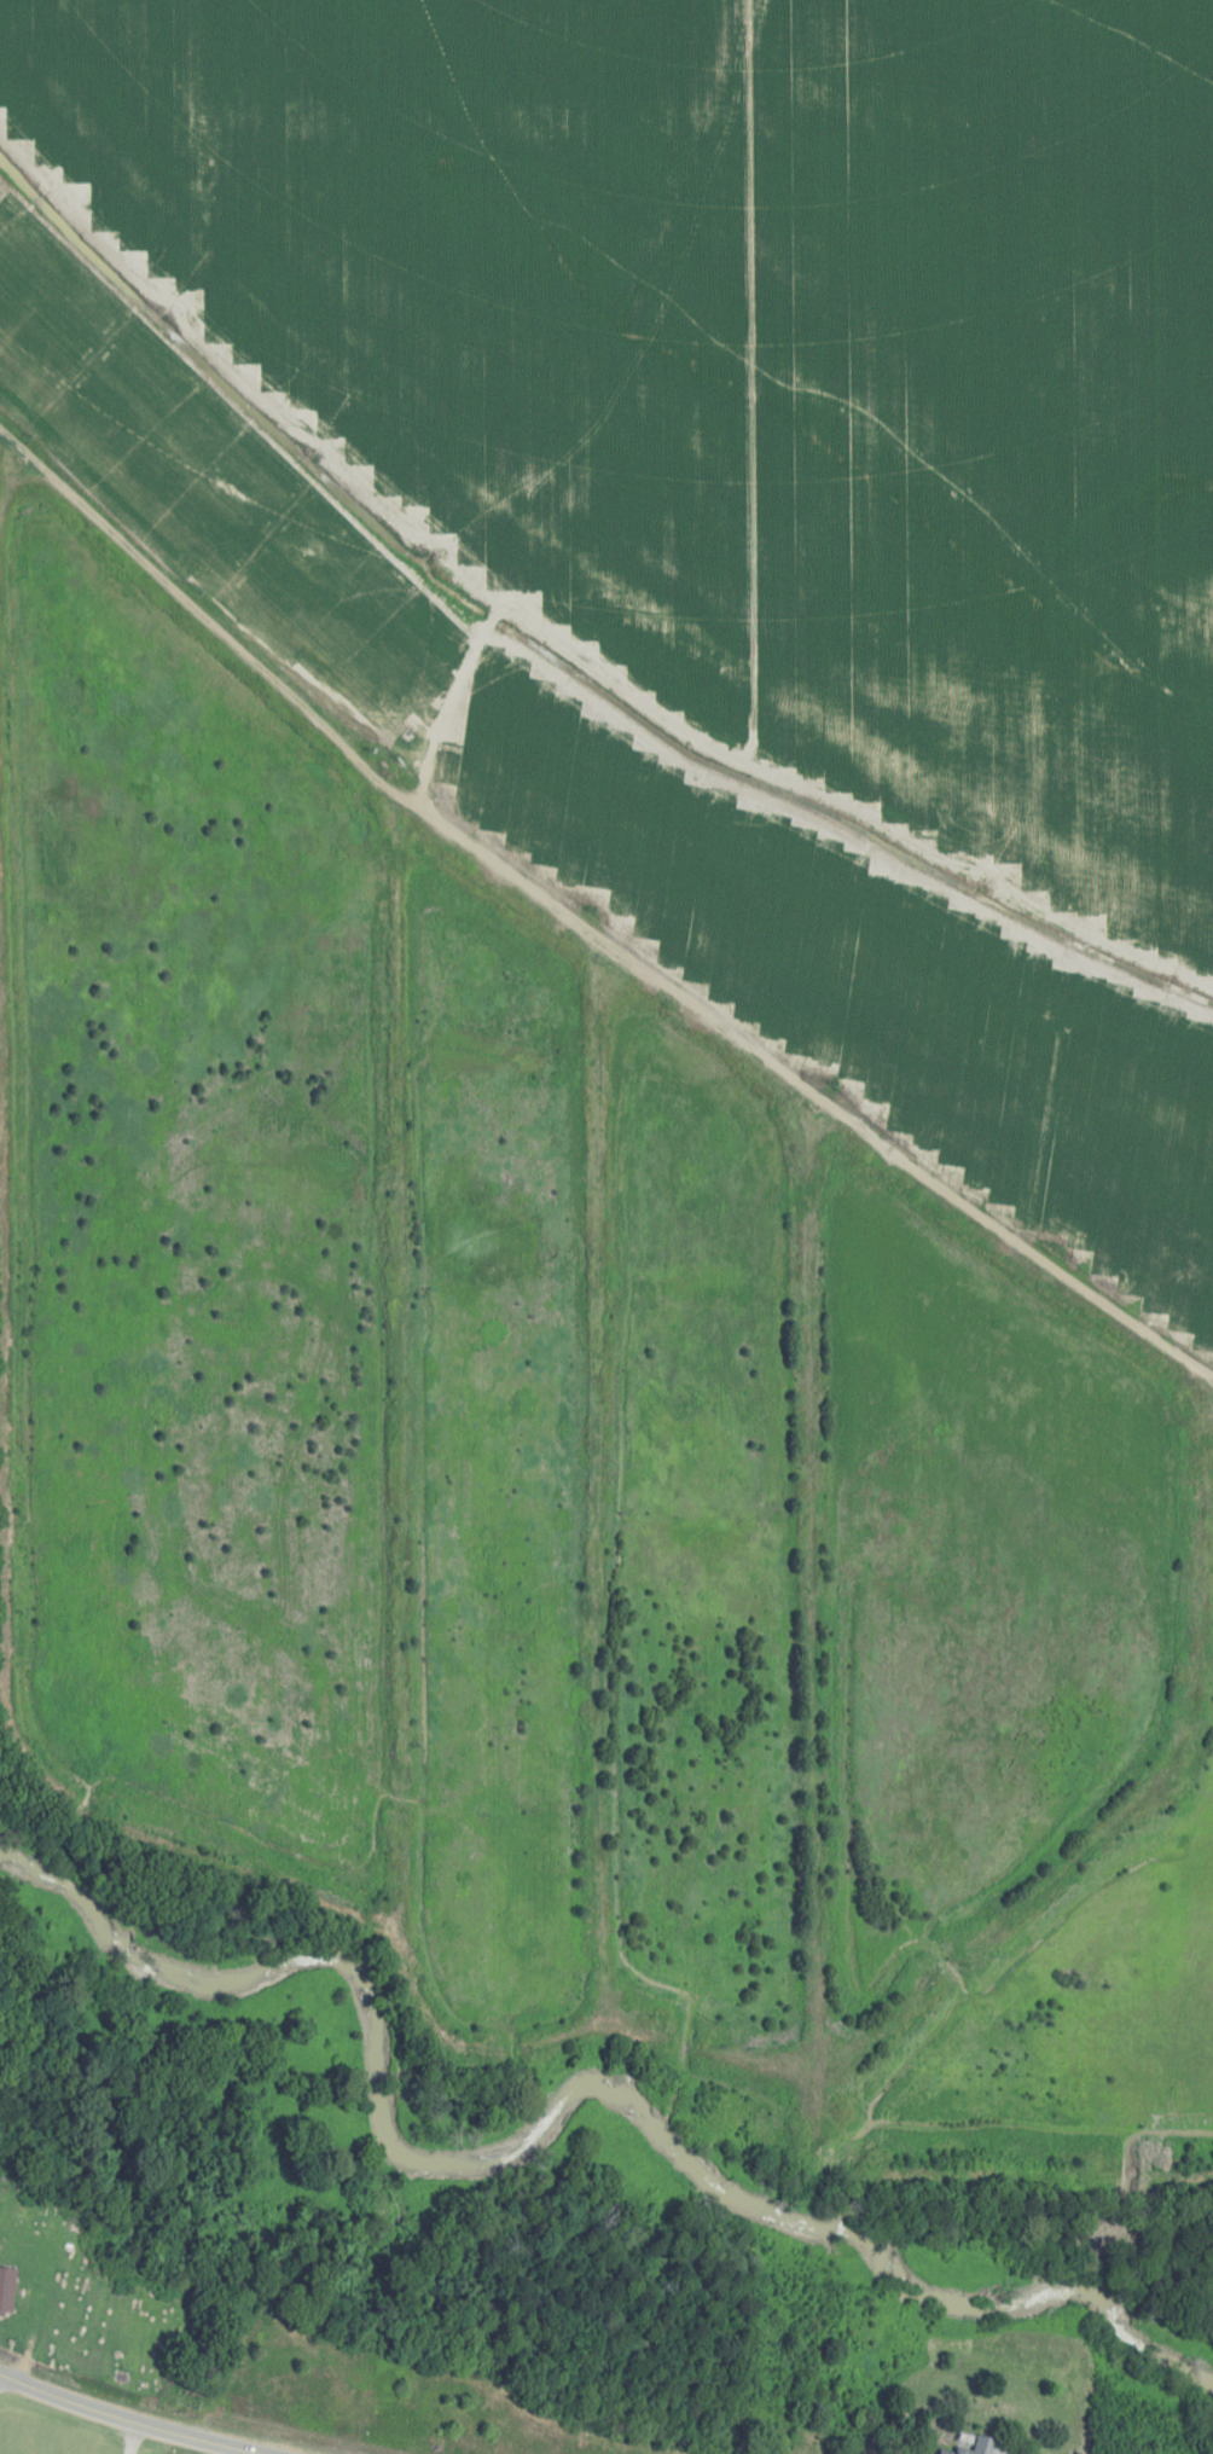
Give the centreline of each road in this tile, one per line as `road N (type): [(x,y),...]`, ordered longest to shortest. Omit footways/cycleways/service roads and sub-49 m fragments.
road 1 (track): [(0,431),(396,793),(883,1153),(1212,1384)]
road 2 (track): [(0,1699),(11,1742),(33,1779),(378,1926),(426,2011),(460,2042),(524,2048),(611,2014),(758,2055),(797,2070),(823,2143),(872,2170),(1212,2173)]
road 3 (secondary): [(253,2453),(143,2426),(0,2375)]

